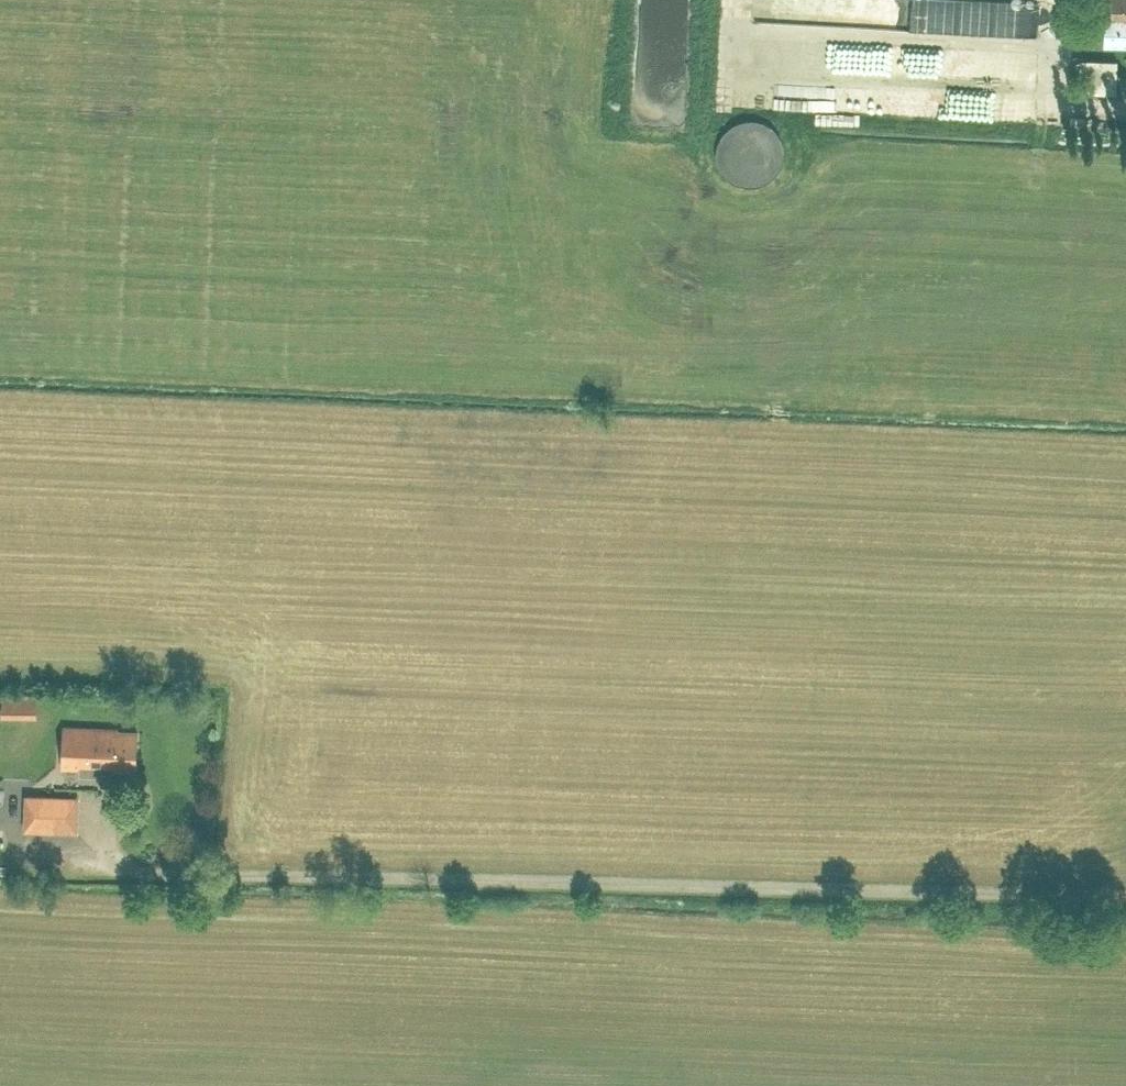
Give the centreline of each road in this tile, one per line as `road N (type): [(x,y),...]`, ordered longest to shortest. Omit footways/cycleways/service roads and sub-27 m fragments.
road 1 (track): [(1125,890),(205,873)]

